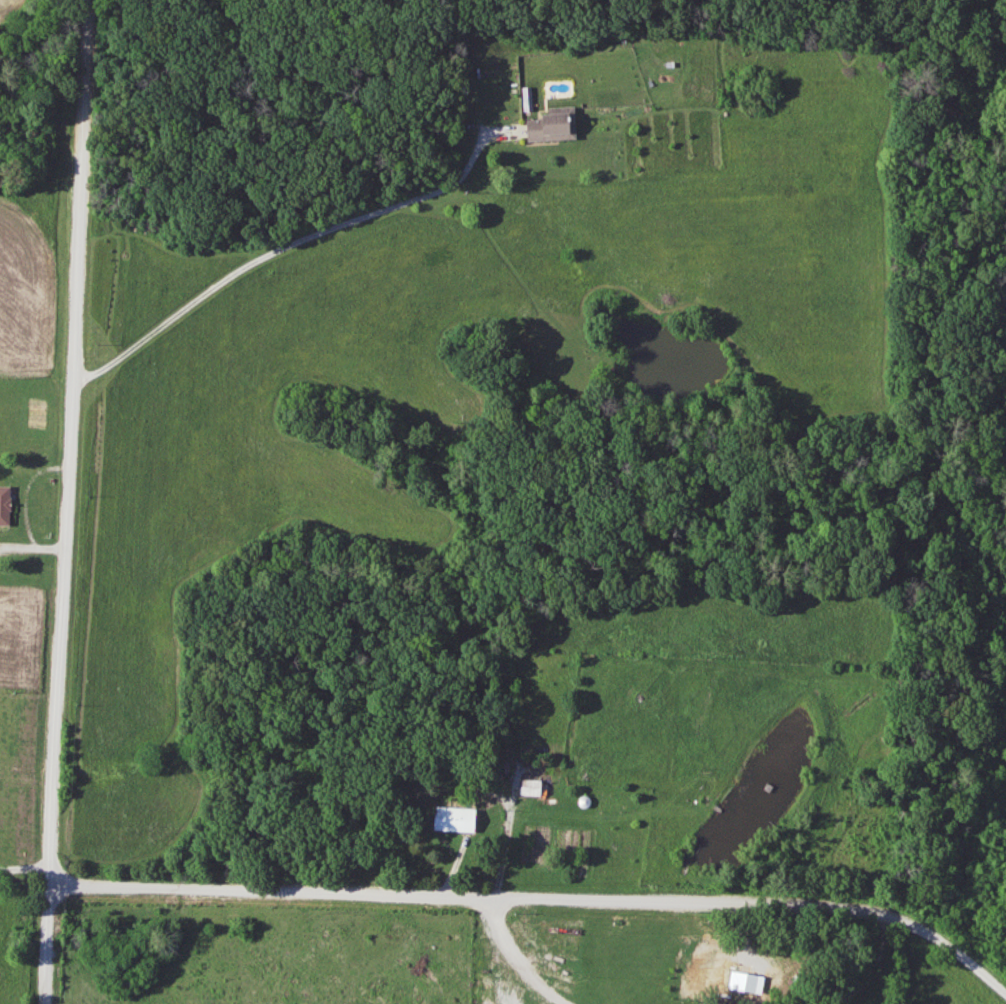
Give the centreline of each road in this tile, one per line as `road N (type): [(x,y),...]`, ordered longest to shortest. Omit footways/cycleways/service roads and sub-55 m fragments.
road 1 (residential): [(47,1003),(88,0)]
road 2 (residential): [(1005,992),(893,917),(822,904),(49,883)]

